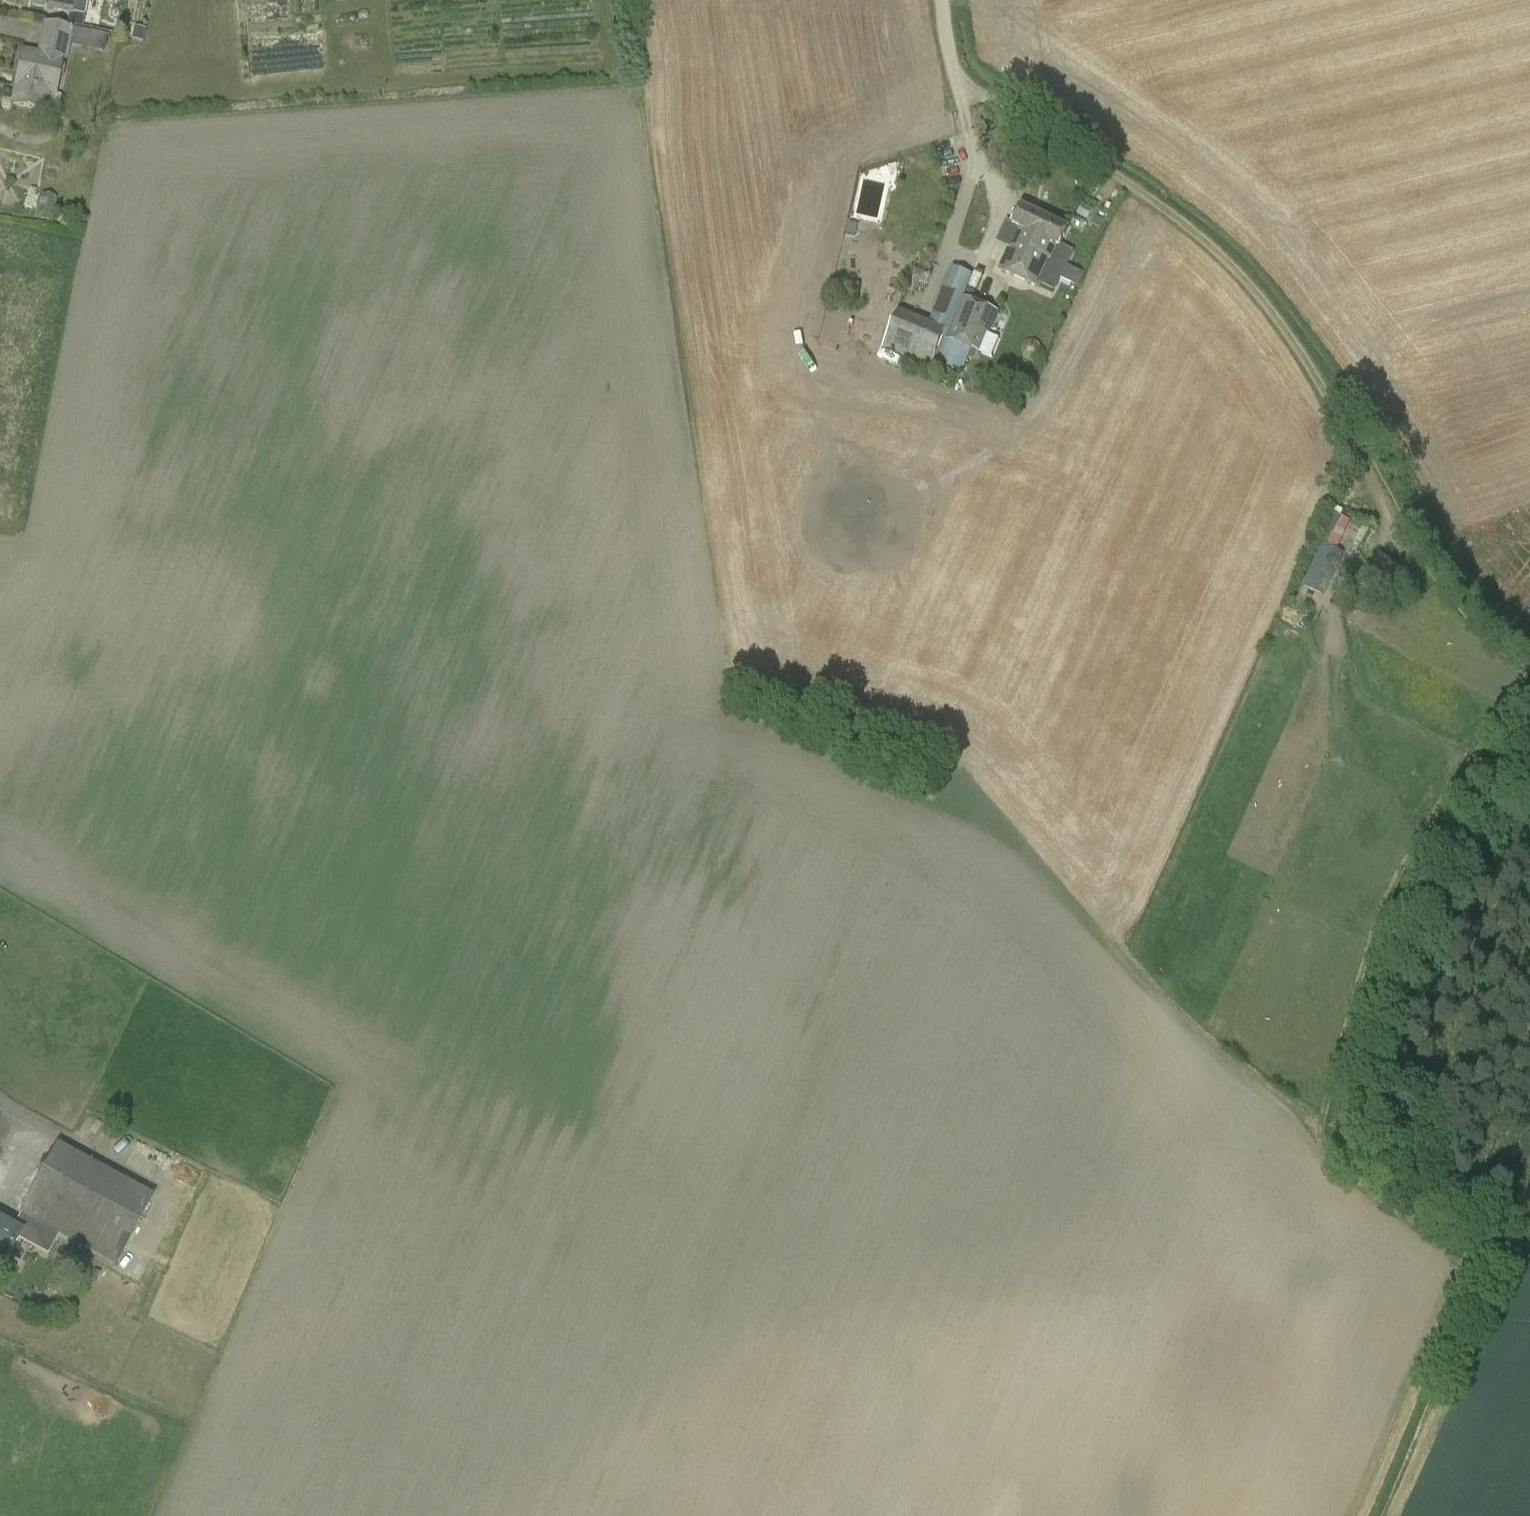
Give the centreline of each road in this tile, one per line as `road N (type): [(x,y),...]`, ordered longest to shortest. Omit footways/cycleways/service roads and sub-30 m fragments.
road 1 (track): [(942,0),(947,44),(974,89),(1152,197),(1284,328),(1407,538)]

